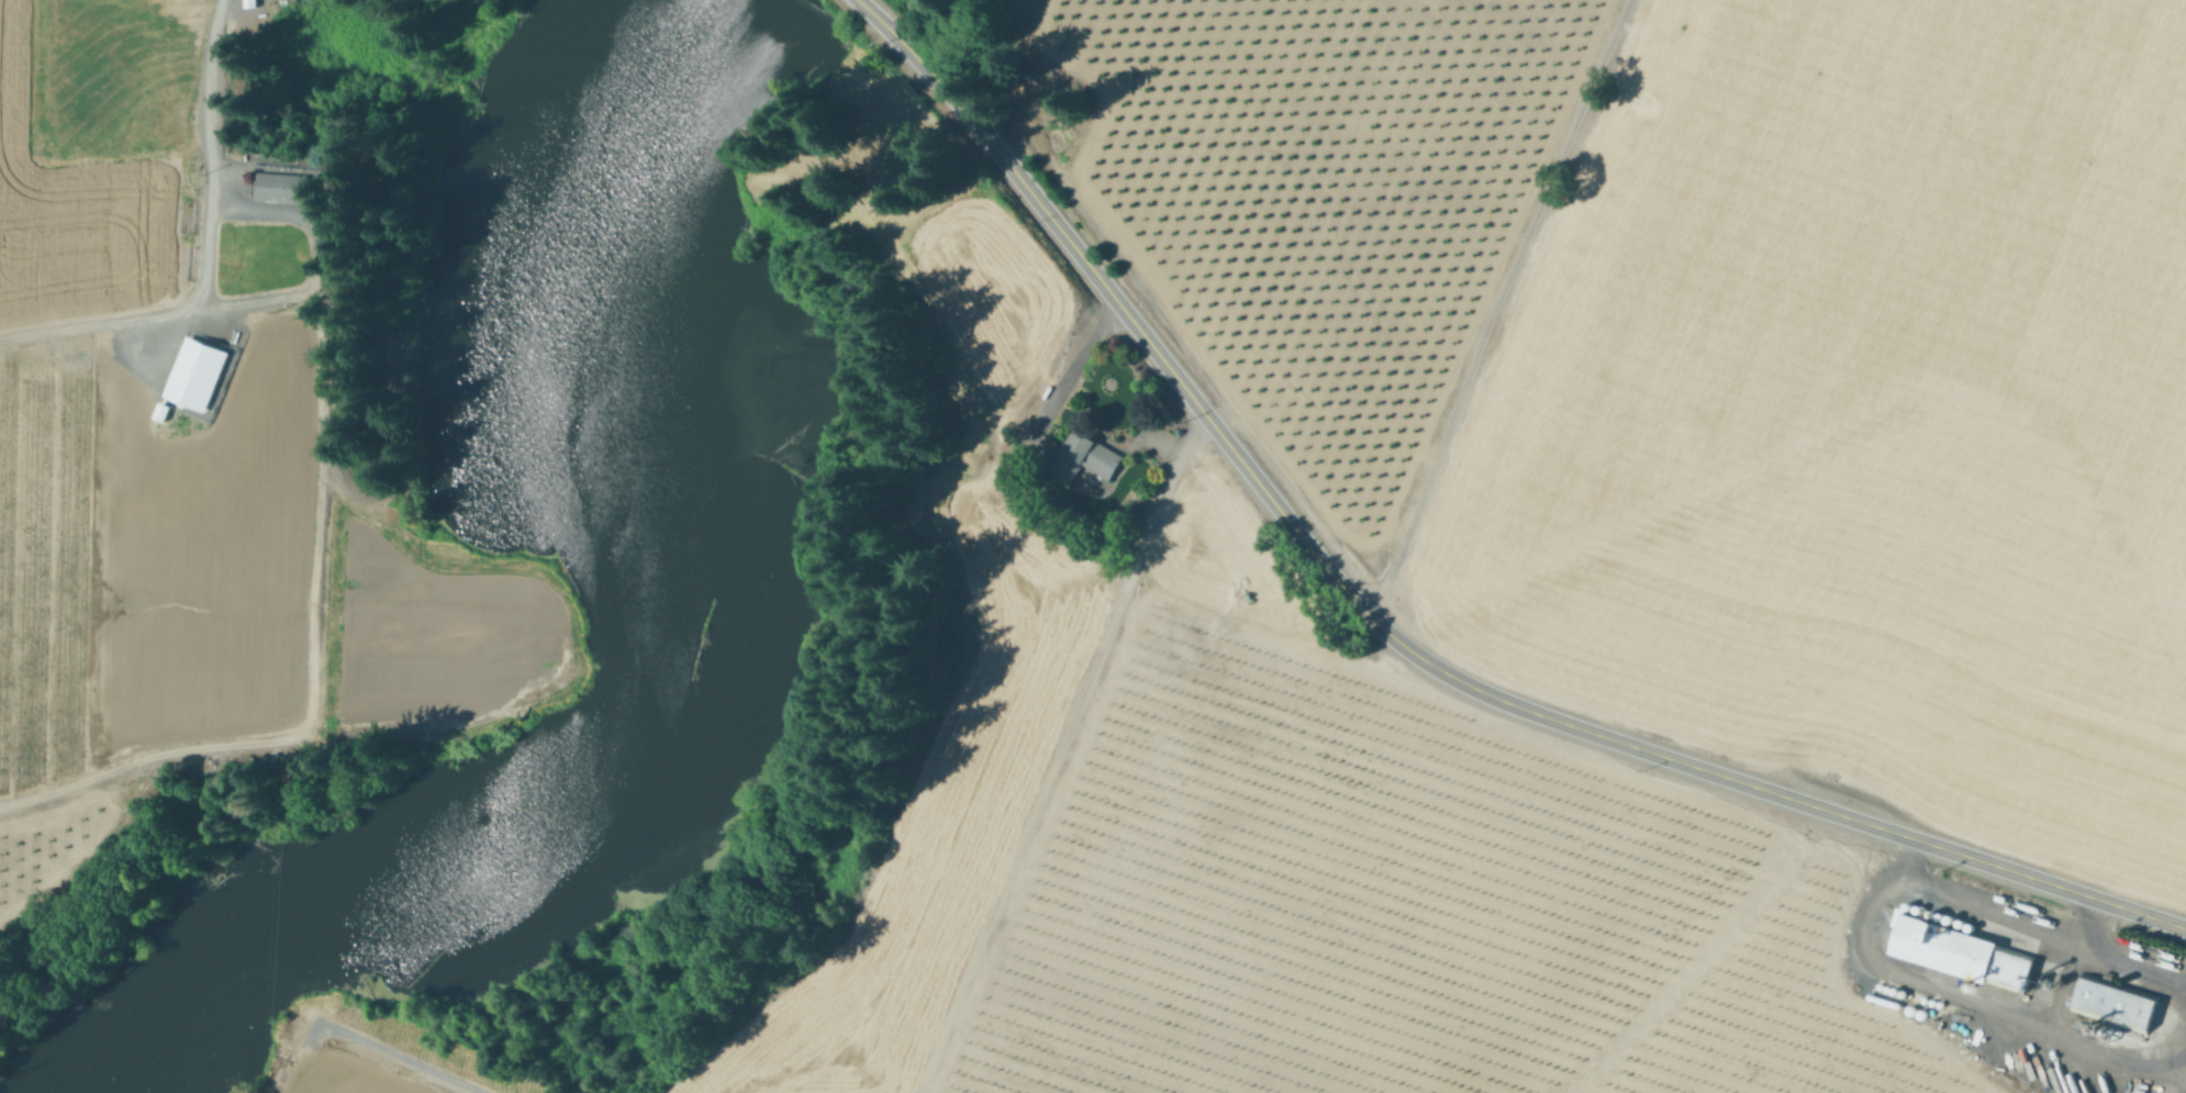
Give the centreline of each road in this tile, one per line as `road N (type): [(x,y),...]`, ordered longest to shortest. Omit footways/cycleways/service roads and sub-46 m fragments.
road 1 (secondary): [(2185,928),(1523,710),(1412,653),(1334,581),(1011,171),(857,0)]

